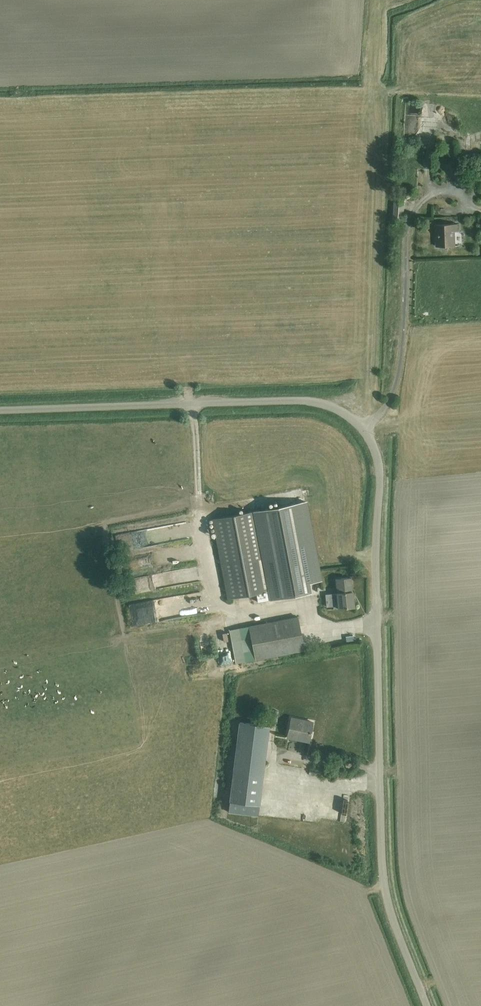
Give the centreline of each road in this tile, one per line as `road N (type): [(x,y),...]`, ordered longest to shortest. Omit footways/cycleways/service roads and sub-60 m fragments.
road 1 (unclassified): [(427,1005),(383,877),(380,471),(362,426)]
road 2 (unclassified): [(362,426),(308,401),(0,411)]
road 3 (unclassified): [(362,426),(391,399),(396,382),(410,223)]

